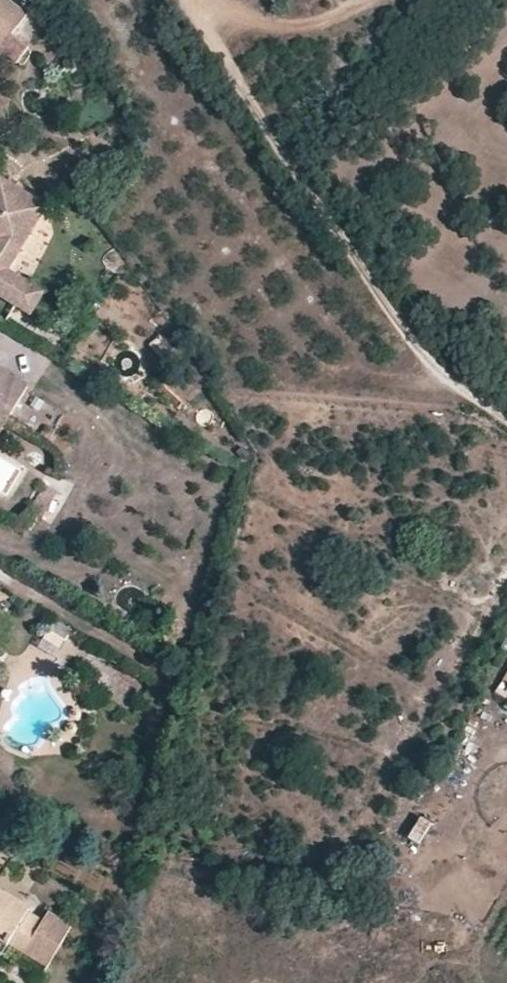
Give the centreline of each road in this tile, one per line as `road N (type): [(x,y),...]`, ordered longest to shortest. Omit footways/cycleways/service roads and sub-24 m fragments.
road 1 (track): [(184,0),(420,351),(506,416)]
road 2 (track): [(197,17),(241,15),(307,28),(361,0)]

